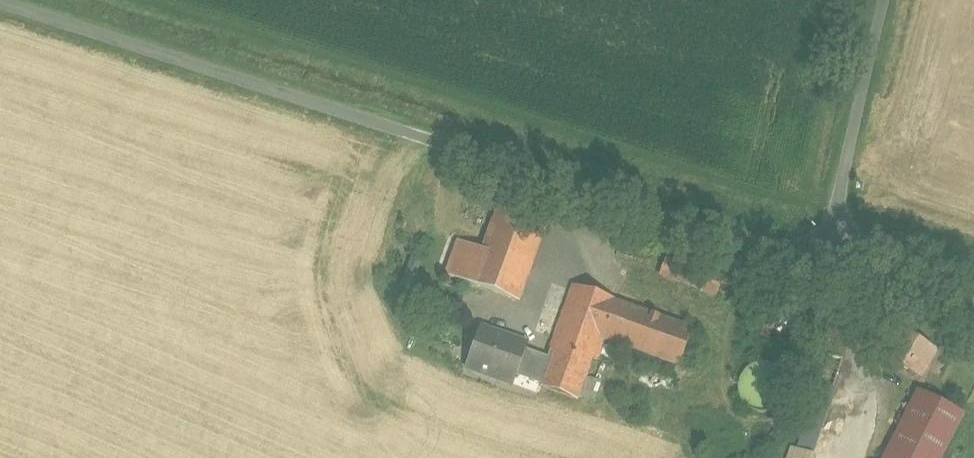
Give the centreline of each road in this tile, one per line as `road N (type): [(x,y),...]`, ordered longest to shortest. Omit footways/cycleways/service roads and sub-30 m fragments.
road 1 (residential): [(833,227),(796,245),(755,244),(0,1)]
road 2 (unclassified): [(833,227),(883,0)]
road 3 (residential): [(973,276),(833,227)]

